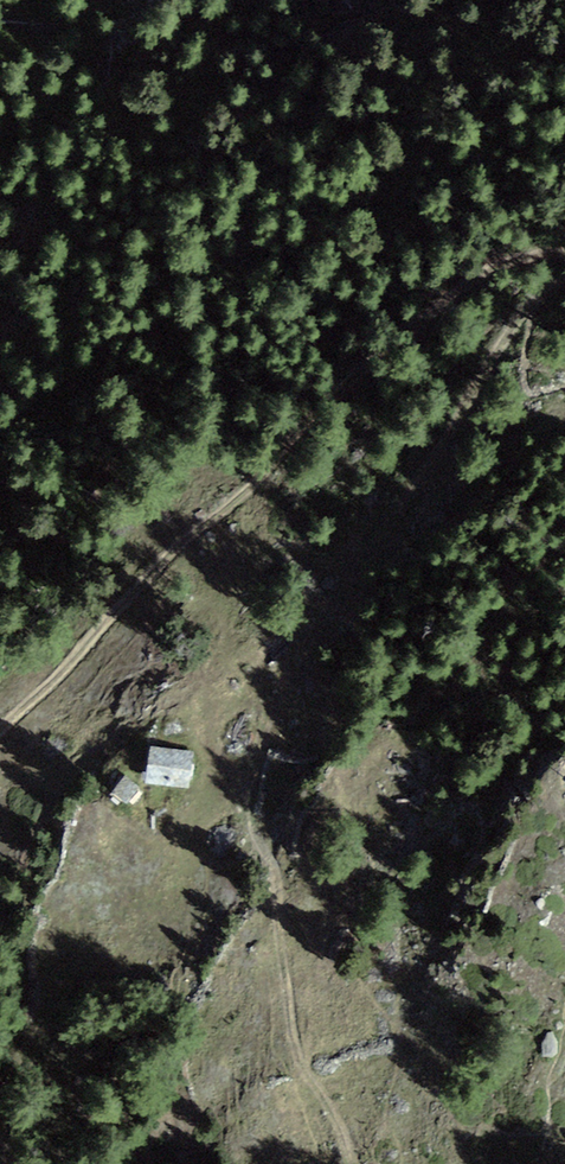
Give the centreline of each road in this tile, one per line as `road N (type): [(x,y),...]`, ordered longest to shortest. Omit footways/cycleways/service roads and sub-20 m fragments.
road 1 (track): [(544,299),(431,498),(329,647),(289,750),(306,1049),(341,1109),(357,1163)]
road 2 (track): [(544,299),(281,496),(0,739)]

